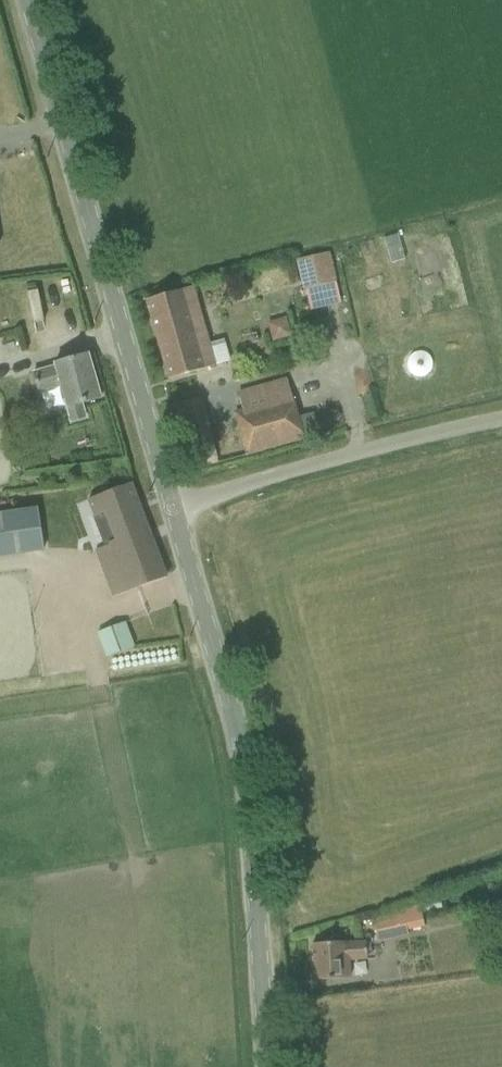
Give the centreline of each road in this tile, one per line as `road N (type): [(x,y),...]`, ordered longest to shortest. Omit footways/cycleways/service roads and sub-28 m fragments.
road 1 (residential): [(266,1066),(244,765),(171,507)]
road 2 (residential): [(171,507),(27,0)]
road 3 (unclassified): [(171,507),(501,419)]

